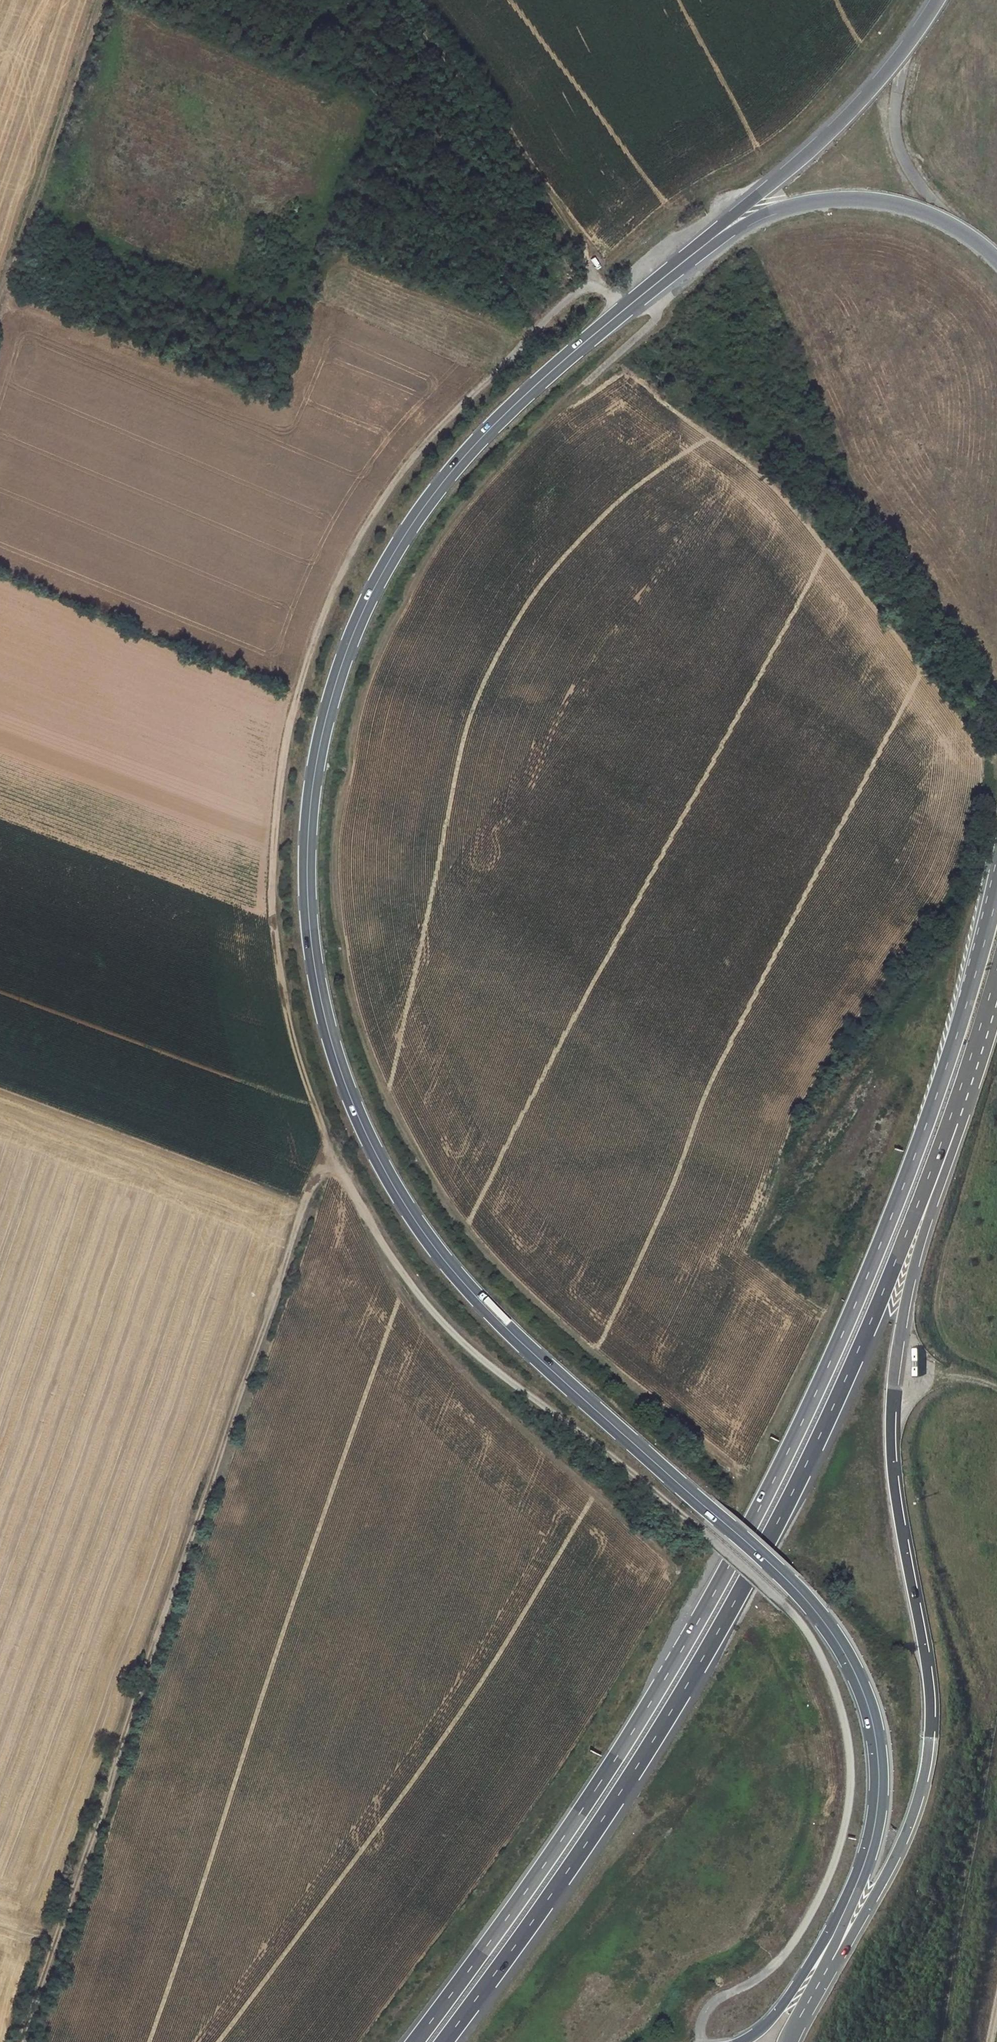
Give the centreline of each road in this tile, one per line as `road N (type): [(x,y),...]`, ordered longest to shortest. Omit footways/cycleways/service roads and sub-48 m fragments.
road 1 (trunk): [(731,225),(487,431),(388,563),(349,643),(322,734),(309,822),(309,928),(349,1097),(401,1200),(440,1256),(518,1341),(791,1584),(852,1666),(873,1726),(879,1790),(850,1899)]
road 2 (track): [(669,1561),(459,1370),(406,1305),(324,1145),(289,1037),(273,935),(272,842),(284,739),(333,583),(361,530),(408,460),(590,280),(627,307)]
road 3 (motorway): [(996,894),(907,1178),(782,1463),(616,1758),(415,2041)]
road 4 (track): [(342,1186),(452,1332),(696,1530),(805,1633),(820,1662),(845,1761),(831,1859),(780,1955),(702,2010),(700,2041)]
road 5 (motorway): [(444,2041),(630,1778),(753,1570),(847,1376),(951,1118)]
road 6 (track): [(20,2041),(324,1145)]
road 7 (trunk): [(829,1965),(896,1858),(928,1767),(929,1677),(896,1488),(892,1404),(913,1268),(951,1118)]
road 8 (track): [(396,0),(596,263),(590,280)]
road 9 (trunk): [(938,0),(854,108),(731,225)]
road 10 (track): [(0,289),(99,0)]
road 11 (motorway): [(731,225),(800,203),(871,199),(937,217),(996,260)]
road 12 (trunk): [(850,1899),(797,1987),(742,2041)]
road 13 (trunk): [(951,1118),(996,972)]

